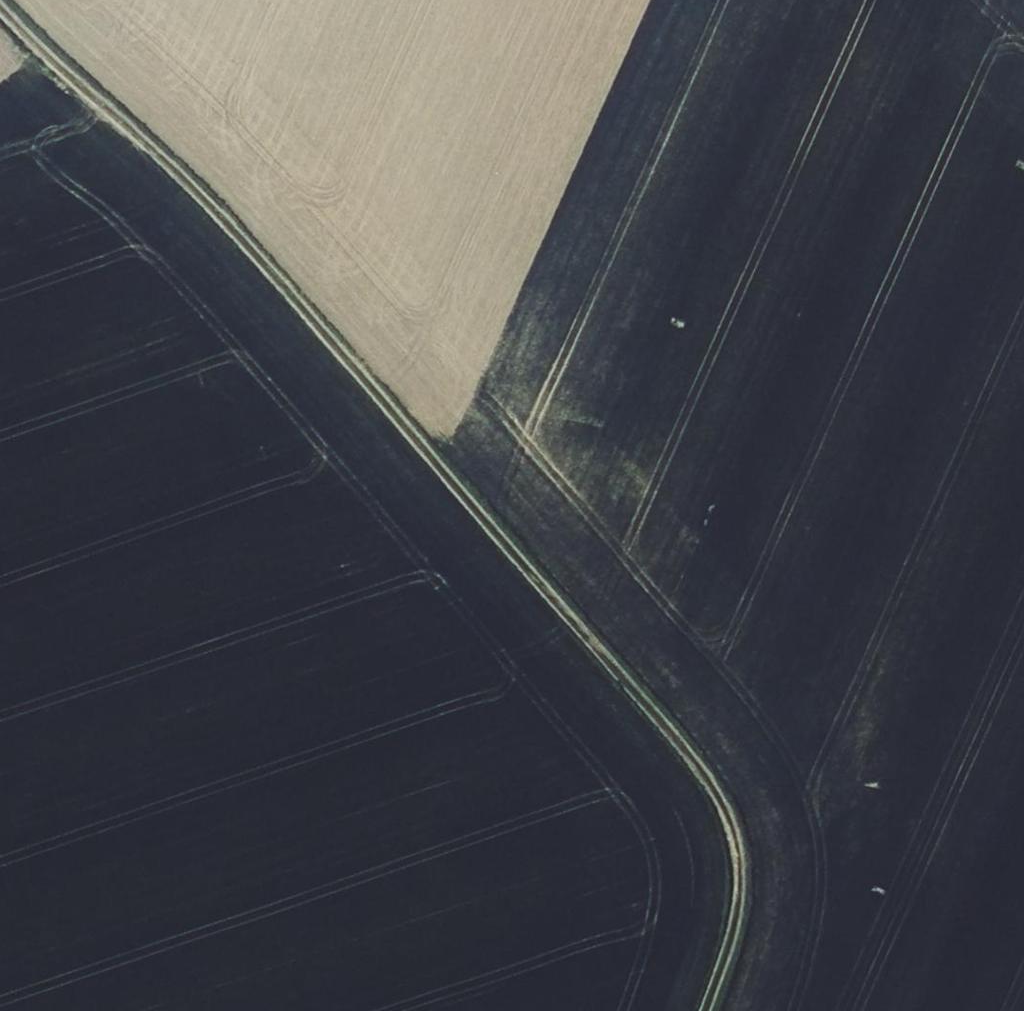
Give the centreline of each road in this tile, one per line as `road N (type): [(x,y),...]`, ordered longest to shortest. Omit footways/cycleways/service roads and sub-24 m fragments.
road 1 (track): [(702,1010),(744,882),(734,825),(706,783),(217,210),(35,49),(0,7)]

